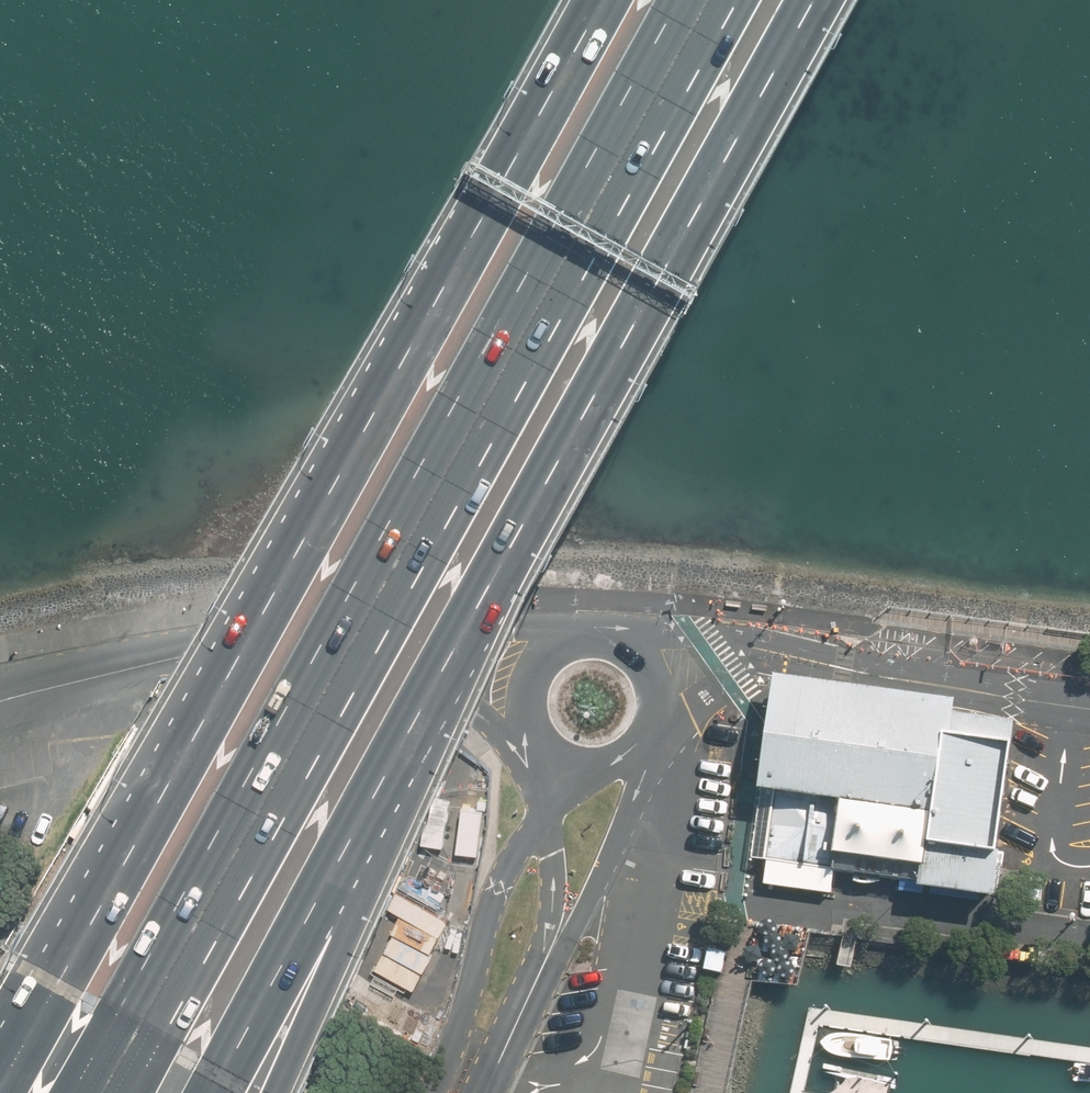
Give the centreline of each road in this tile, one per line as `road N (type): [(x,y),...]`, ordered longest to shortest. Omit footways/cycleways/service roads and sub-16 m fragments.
road 1 (motorway): [(102,1092),(707,0)]
road 2 (motorway): [(0,1080),(601,0)]
road 3 (motorway): [(810,0),(491,575)]
road 4 (motorway): [(491,575),(213,1092)]
road 5 (motorway): [(491,575),(274,1092)]
road 6 (residential): [(0,700),(143,667),(336,638)]
road 7 (residential): [(559,796),(509,868),(426,1092)]
road 8 (residential): [(623,628),(808,649),(875,674)]
road 9 (residential): [(662,739),(654,783),(612,870),(551,951)]
road 10 (residential): [(336,638),(571,625)]
road 11 (residential): [(875,674),(1089,708)]
road 12 (residential): [(875,674),(762,670),(728,680),(672,714)]
road 13 (residential): [(524,732),(416,664),(336,638)]
road 14 (residential): [(551,951),(485,1092)]
road 15 (residential): [(551,951),(559,796)]
road 16 (residential): [(524,732),(522,676),(535,652),(571,625)]

